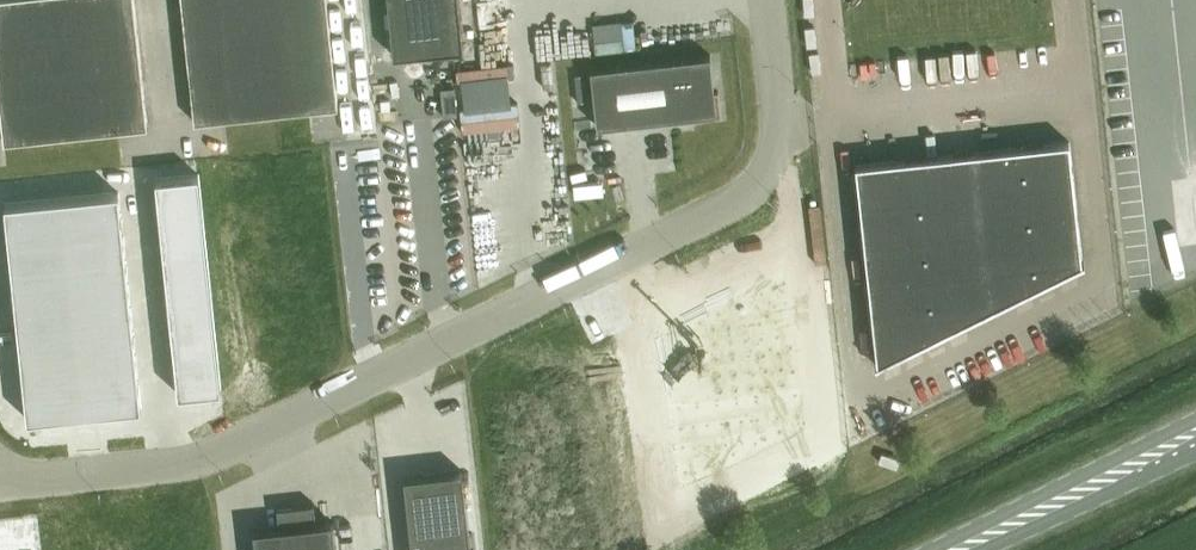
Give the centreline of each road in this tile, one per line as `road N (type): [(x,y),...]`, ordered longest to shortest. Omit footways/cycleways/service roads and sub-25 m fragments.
road 1 (unclassified): [(0,489),(195,467),(760,193),(778,162),(784,128),(769,0)]
road 2 (primary): [(956,549),(1195,436)]

